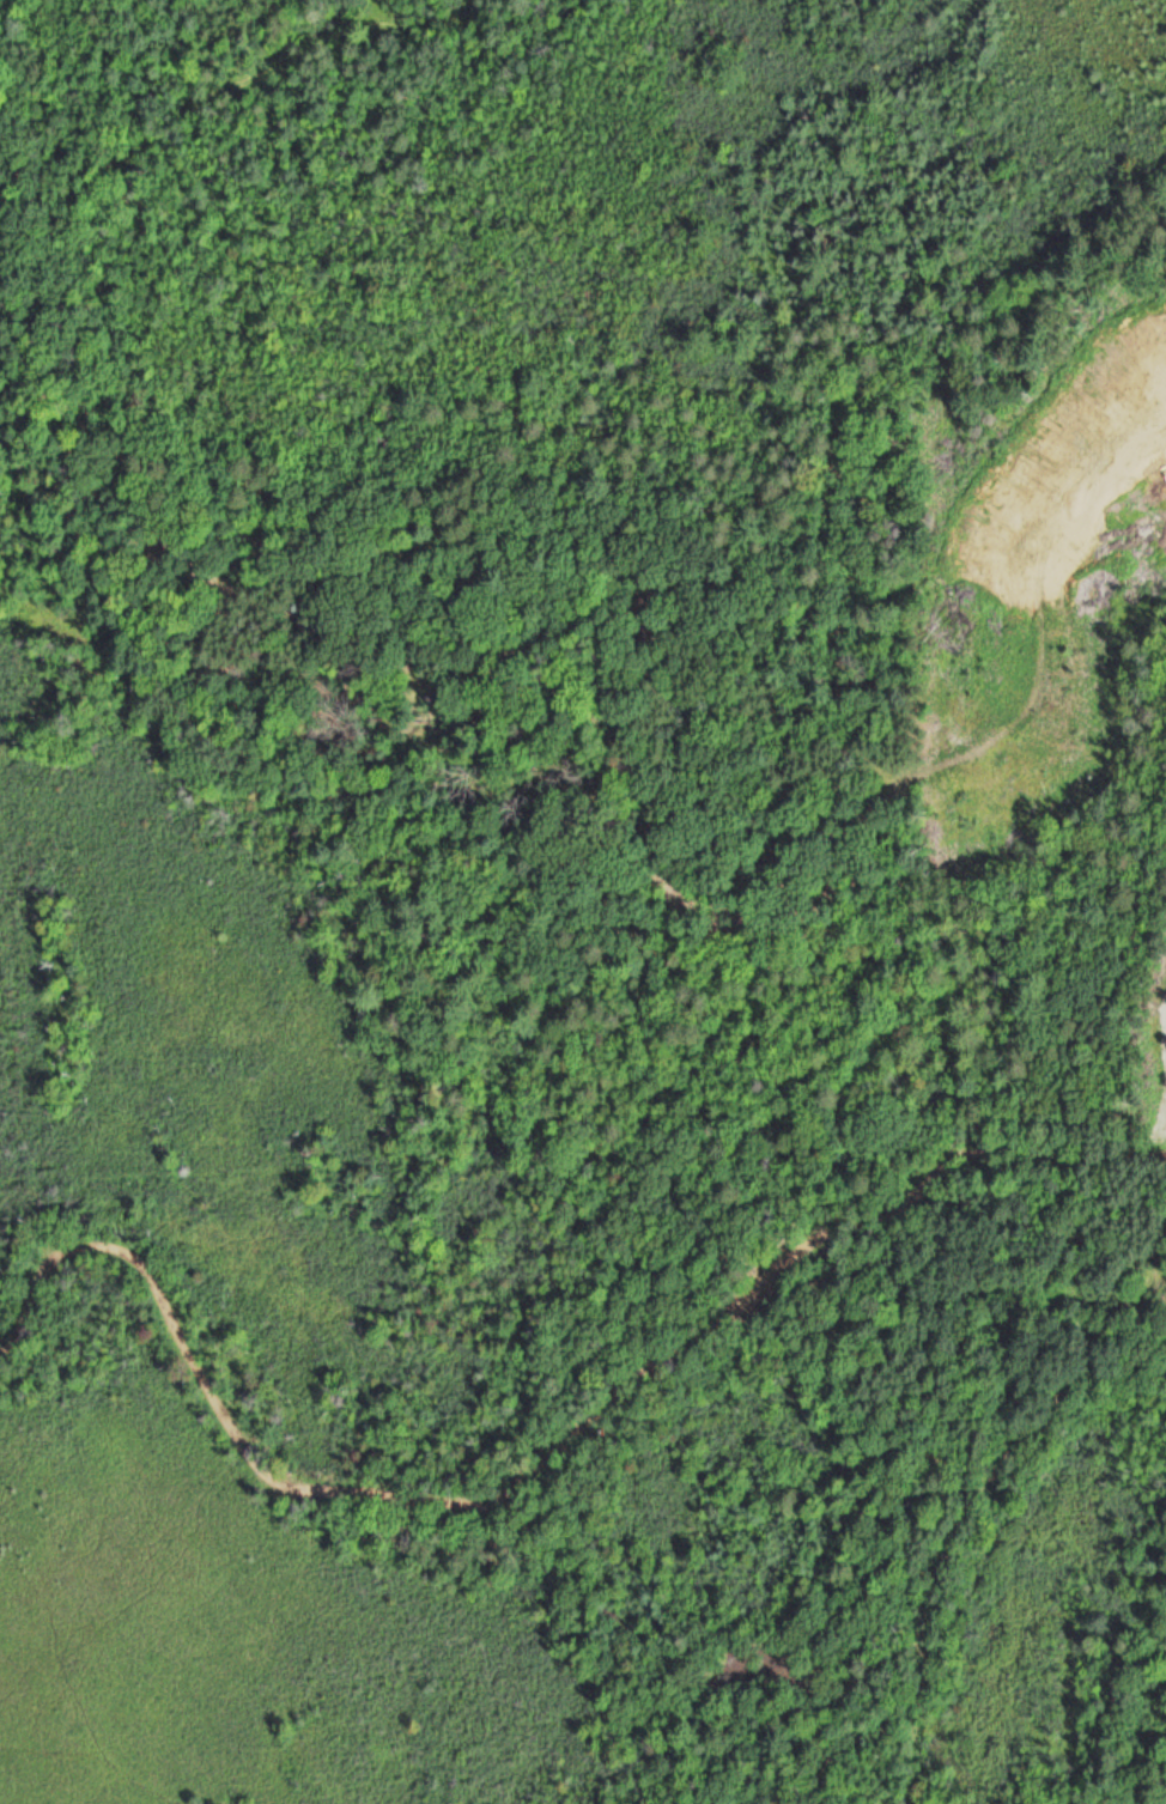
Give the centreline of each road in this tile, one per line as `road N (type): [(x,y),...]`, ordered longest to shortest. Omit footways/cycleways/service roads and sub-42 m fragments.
road 1 (track): [(1165,1163),(979,1161),(918,1180),(530,1480),(454,1504),(297,1492),(245,1456),(152,1276),(115,1247),(68,1250),(36,1281),(0,1350)]
road 2 (track): [(457,0),(431,28),(330,32),(241,86)]

